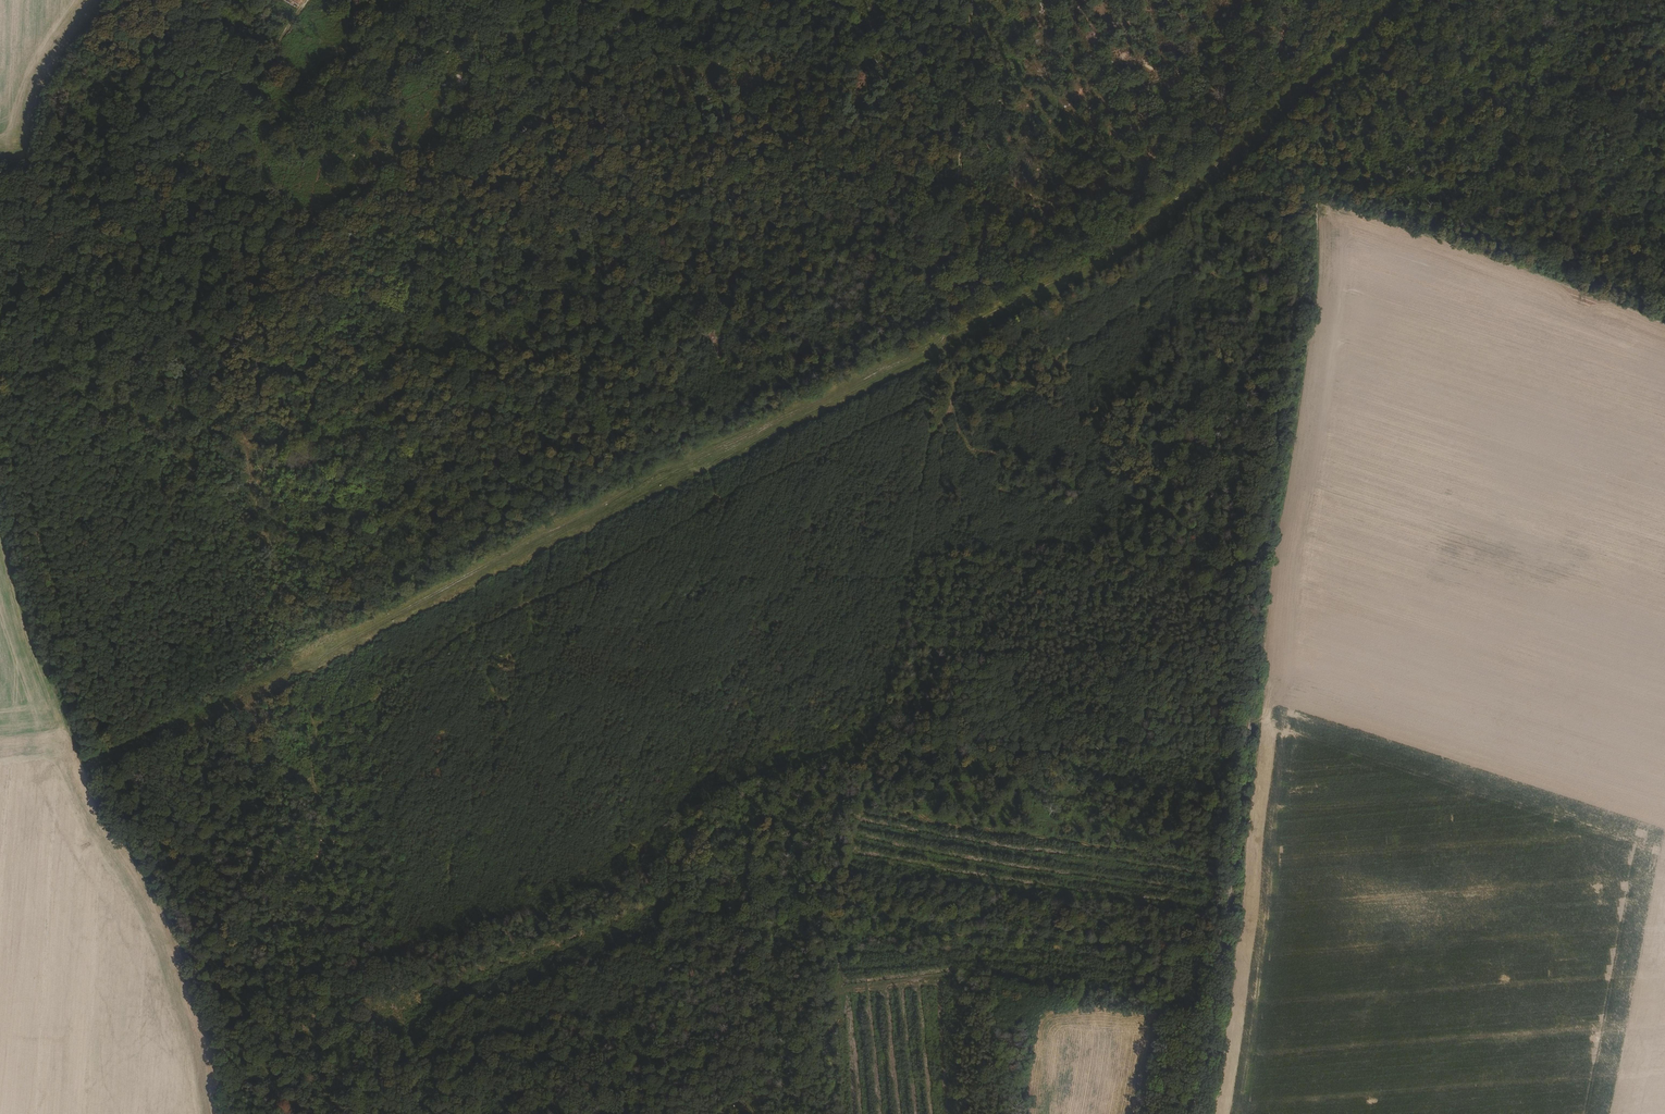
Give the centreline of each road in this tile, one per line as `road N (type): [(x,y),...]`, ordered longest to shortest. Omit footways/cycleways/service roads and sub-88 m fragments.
road 1 (track): [(260,1113),(204,909),(130,800),(28,470),(8,194),(0,193)]
road 2 (track): [(1191,1113),(1263,653)]

